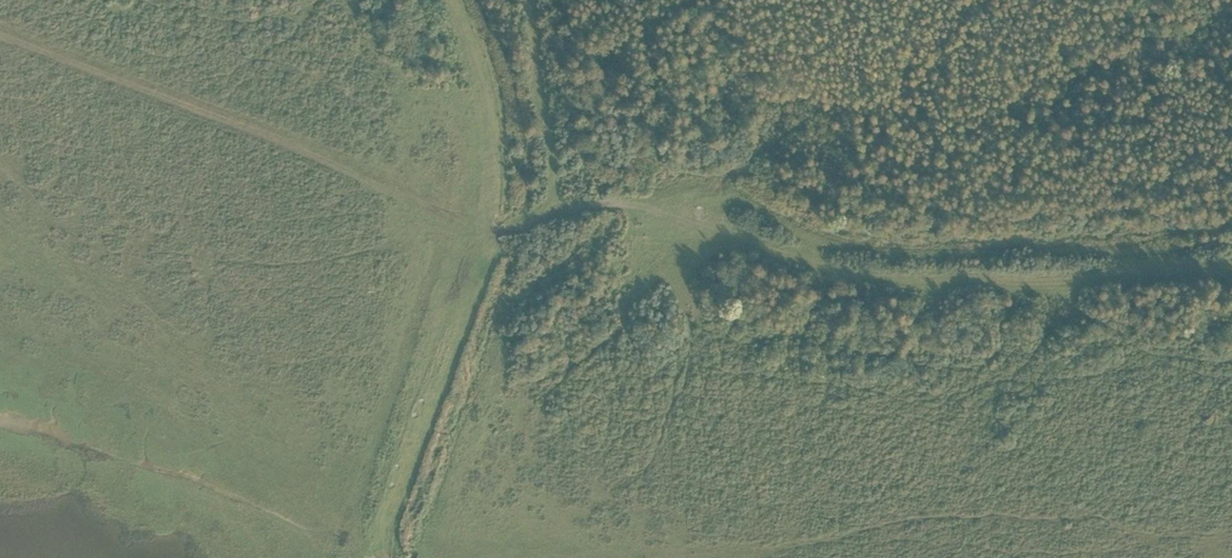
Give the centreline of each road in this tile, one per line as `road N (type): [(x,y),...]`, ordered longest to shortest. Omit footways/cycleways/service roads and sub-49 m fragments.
road 1 (track): [(491,238),(611,206),(682,219),(869,287),(1231,268)]

